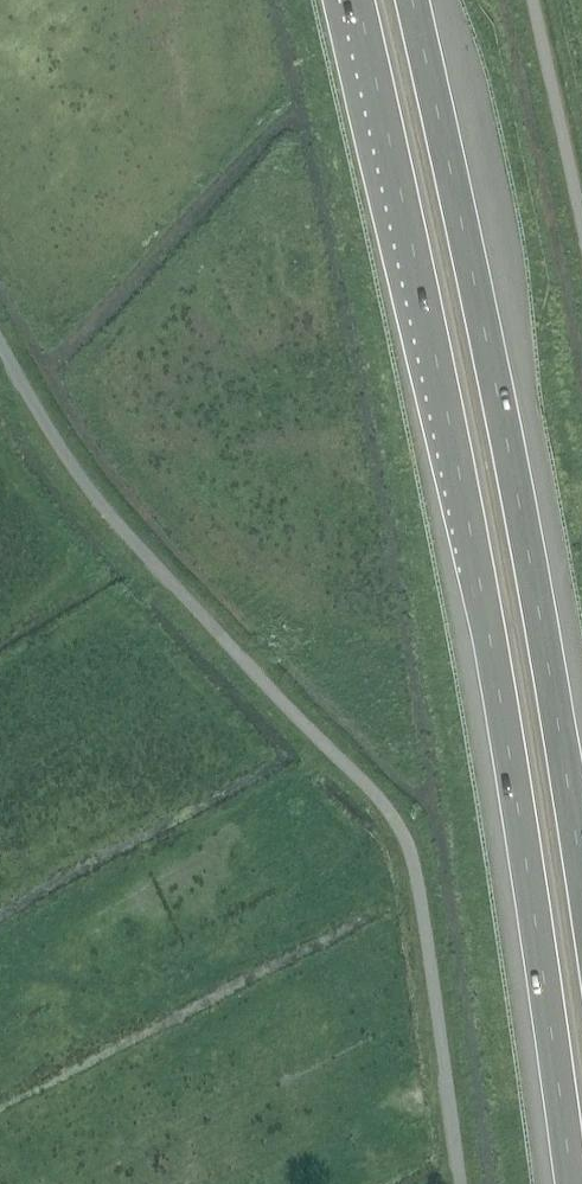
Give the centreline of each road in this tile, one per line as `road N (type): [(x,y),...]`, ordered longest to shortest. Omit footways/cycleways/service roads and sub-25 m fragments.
road 1 (motorway): [(358,0),(478,572),(570,1183)]
road 2 (unclassified): [(460,1183),(418,870),(398,823),(110,515),(0,341)]
road 3 (motorway): [(581,878),(471,260),(408,0)]

